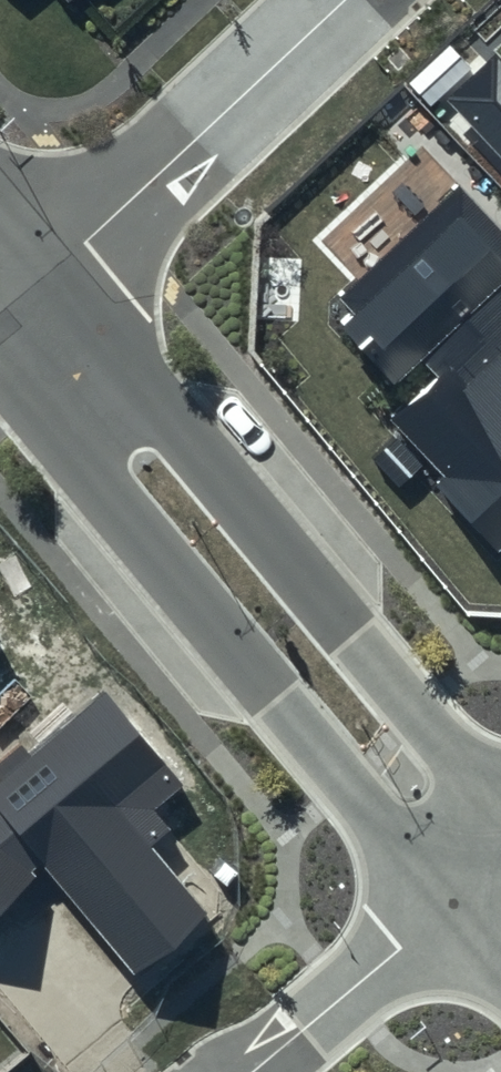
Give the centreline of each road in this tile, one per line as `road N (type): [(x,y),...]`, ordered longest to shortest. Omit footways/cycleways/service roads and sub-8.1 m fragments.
road 1 (residential): [(453,900),(0,350)]
road 2 (residential): [(47,276),(500,824)]
road 3 (residential): [(343,0),(47,276)]
road 4 (residential): [(453,900),(246,1071)]

